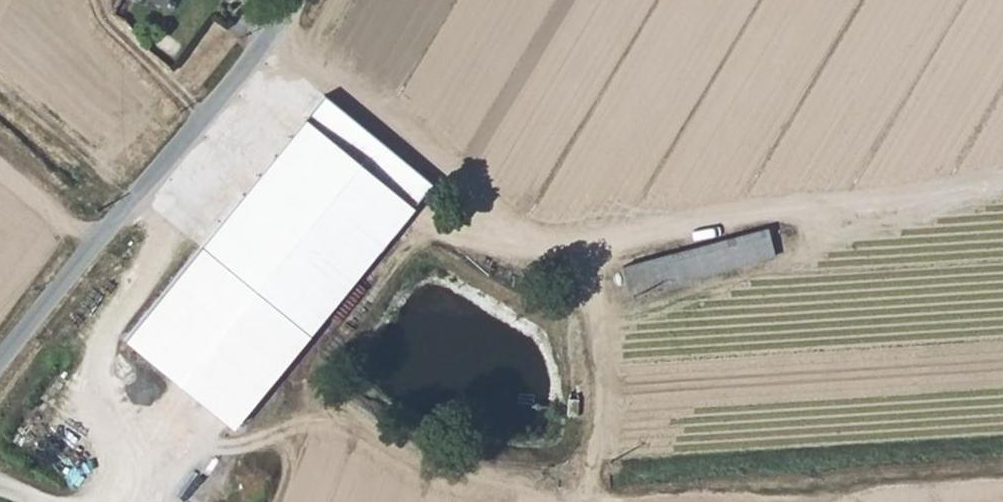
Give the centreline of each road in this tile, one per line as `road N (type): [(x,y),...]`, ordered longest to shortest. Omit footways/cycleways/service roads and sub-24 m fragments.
road 1 (track): [(272,33),(520,236),(603,240),(963,193),(1002,179)]
road 2 (unclassified): [(0,366),(297,0)]
road 3 (track): [(551,501),(422,478),(336,411),(212,443)]
road 4 (track): [(603,240),(607,391),(588,501)]

